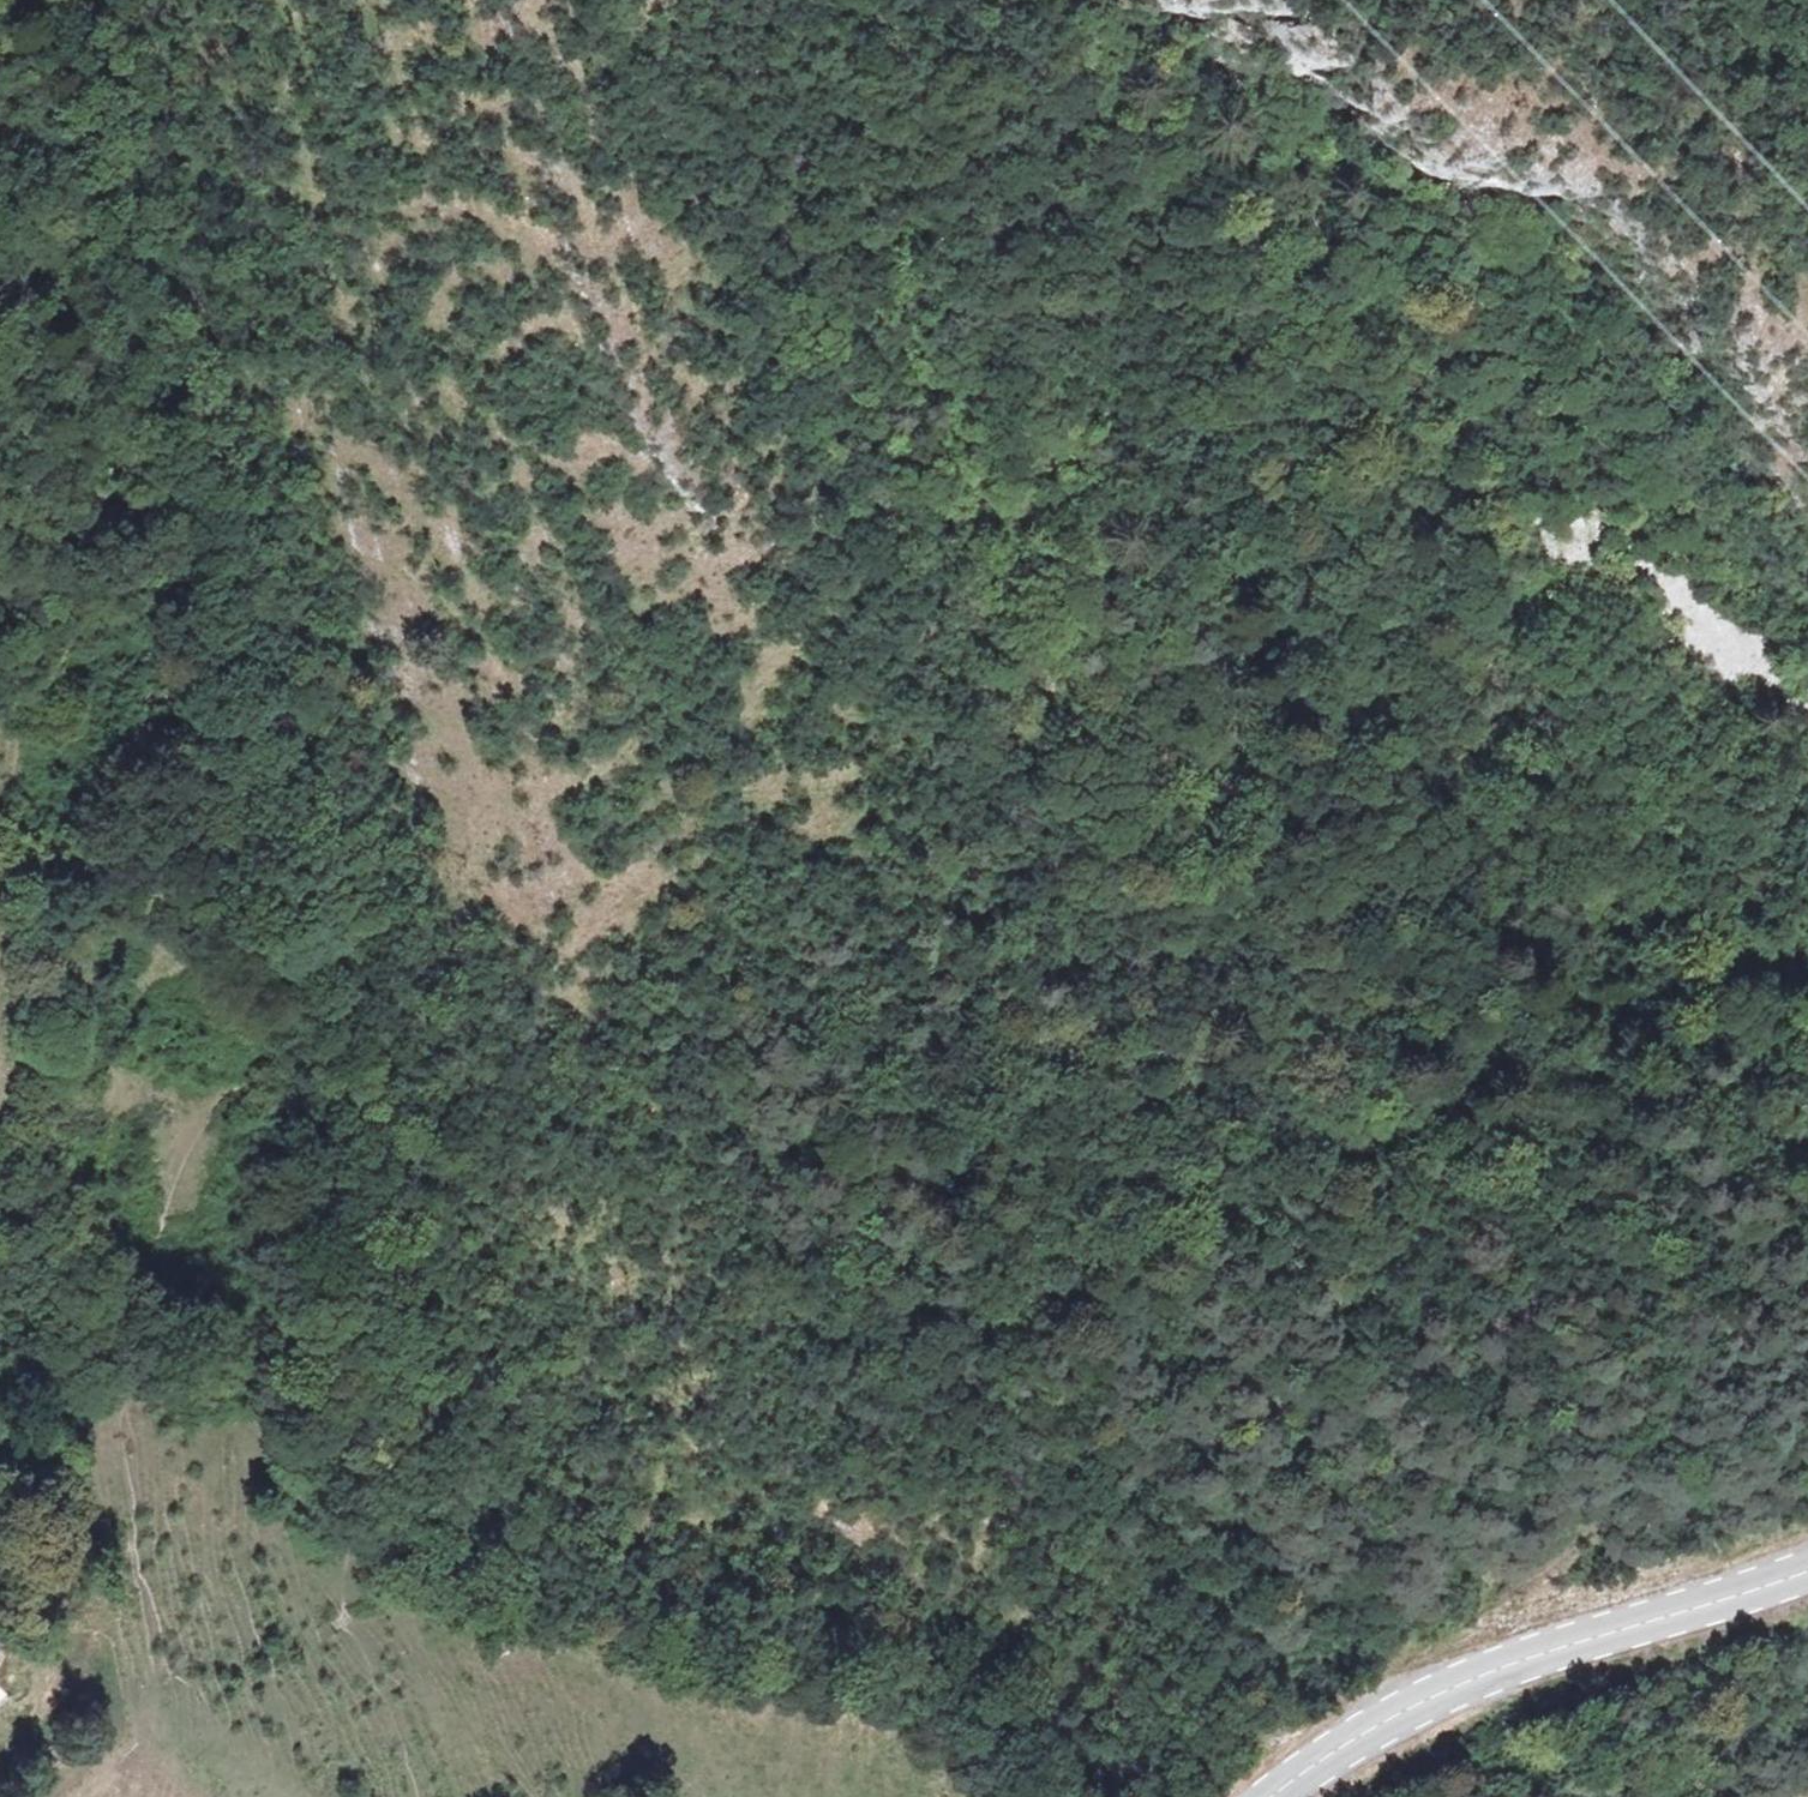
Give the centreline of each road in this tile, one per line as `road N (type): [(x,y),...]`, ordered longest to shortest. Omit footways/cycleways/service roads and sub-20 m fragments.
road 1 (secondary): [(1807,1570),(1487,1672),(1281,1796)]

